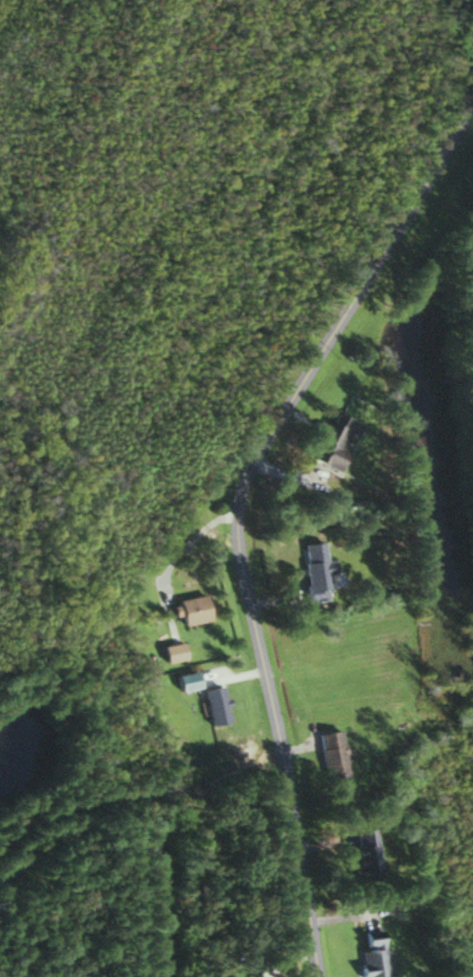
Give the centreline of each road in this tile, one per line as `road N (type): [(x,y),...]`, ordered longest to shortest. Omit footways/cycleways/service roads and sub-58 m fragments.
road 1 (residential): [(0,243),(236,507),(237,561),(314,976)]
road 2 (residential): [(472,108),(246,474),(236,507)]

